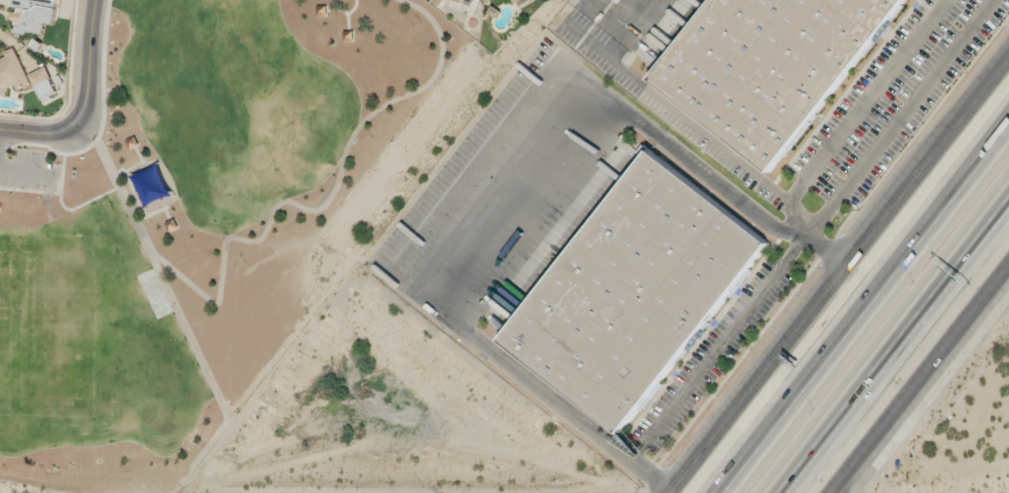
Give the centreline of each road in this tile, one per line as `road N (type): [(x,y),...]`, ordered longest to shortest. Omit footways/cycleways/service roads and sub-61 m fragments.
road 1 (secondary): [(1008,55),(669,492)]
road 2 (motorway): [(1008,127),(728,492)]
road 3 (motorway): [(781,492),(1008,192)]
road 4 (secondary): [(834,492),(1008,269)]
road 5 (motorway): [(1008,117),(874,295)]
road 6 (tertiary): [(95,0),(84,116),(54,134),(0,129)]
road 7 (motorway): [(916,313),(1008,212)]

